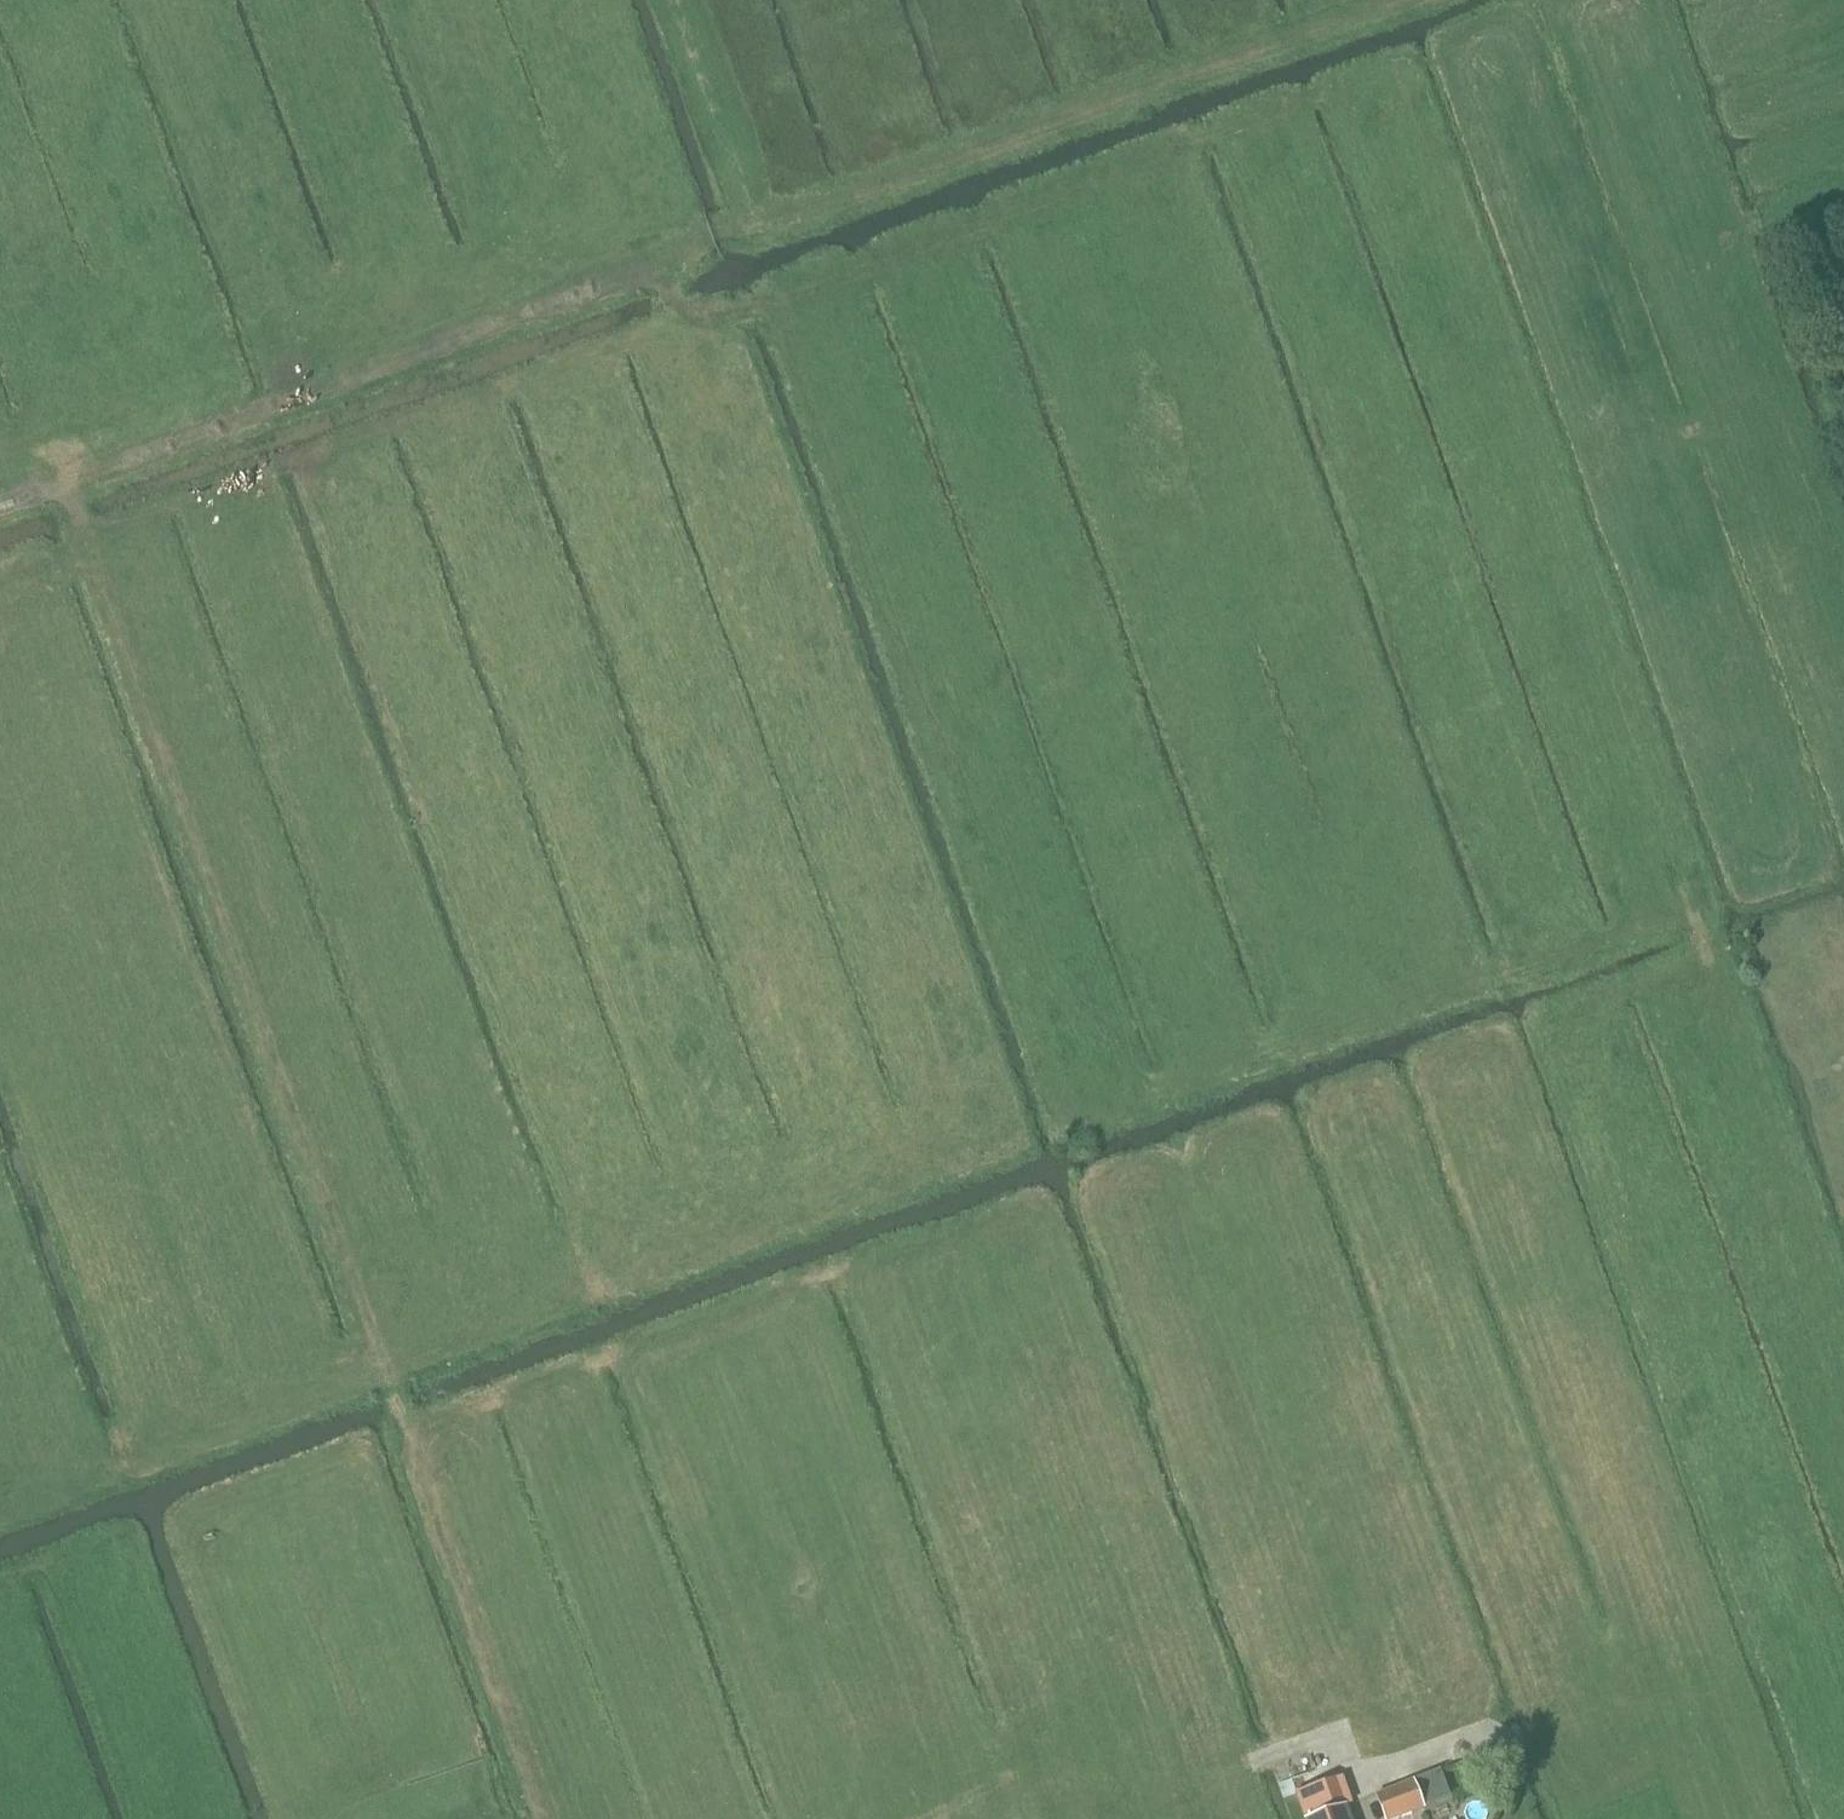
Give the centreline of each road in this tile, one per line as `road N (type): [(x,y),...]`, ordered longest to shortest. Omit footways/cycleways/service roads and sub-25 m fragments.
road 1 (track): [(1387,0),(874,186),(745,216),(671,0)]
road 2 (track): [(0,500),(745,216)]
road 3 (track): [(1651,0),(1843,544)]

